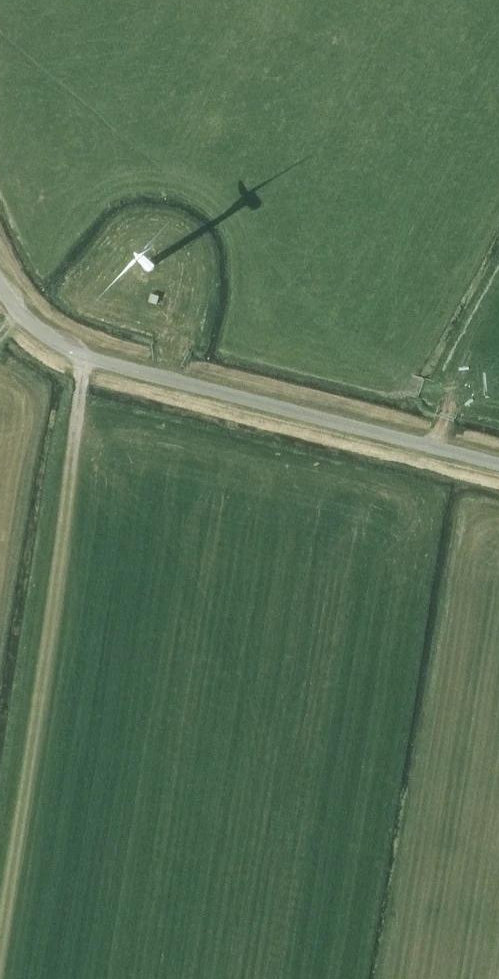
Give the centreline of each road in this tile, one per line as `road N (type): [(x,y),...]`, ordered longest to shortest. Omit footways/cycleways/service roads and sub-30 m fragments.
road 1 (unclassified): [(498,464),(83,357),(32,325),(0,282)]

